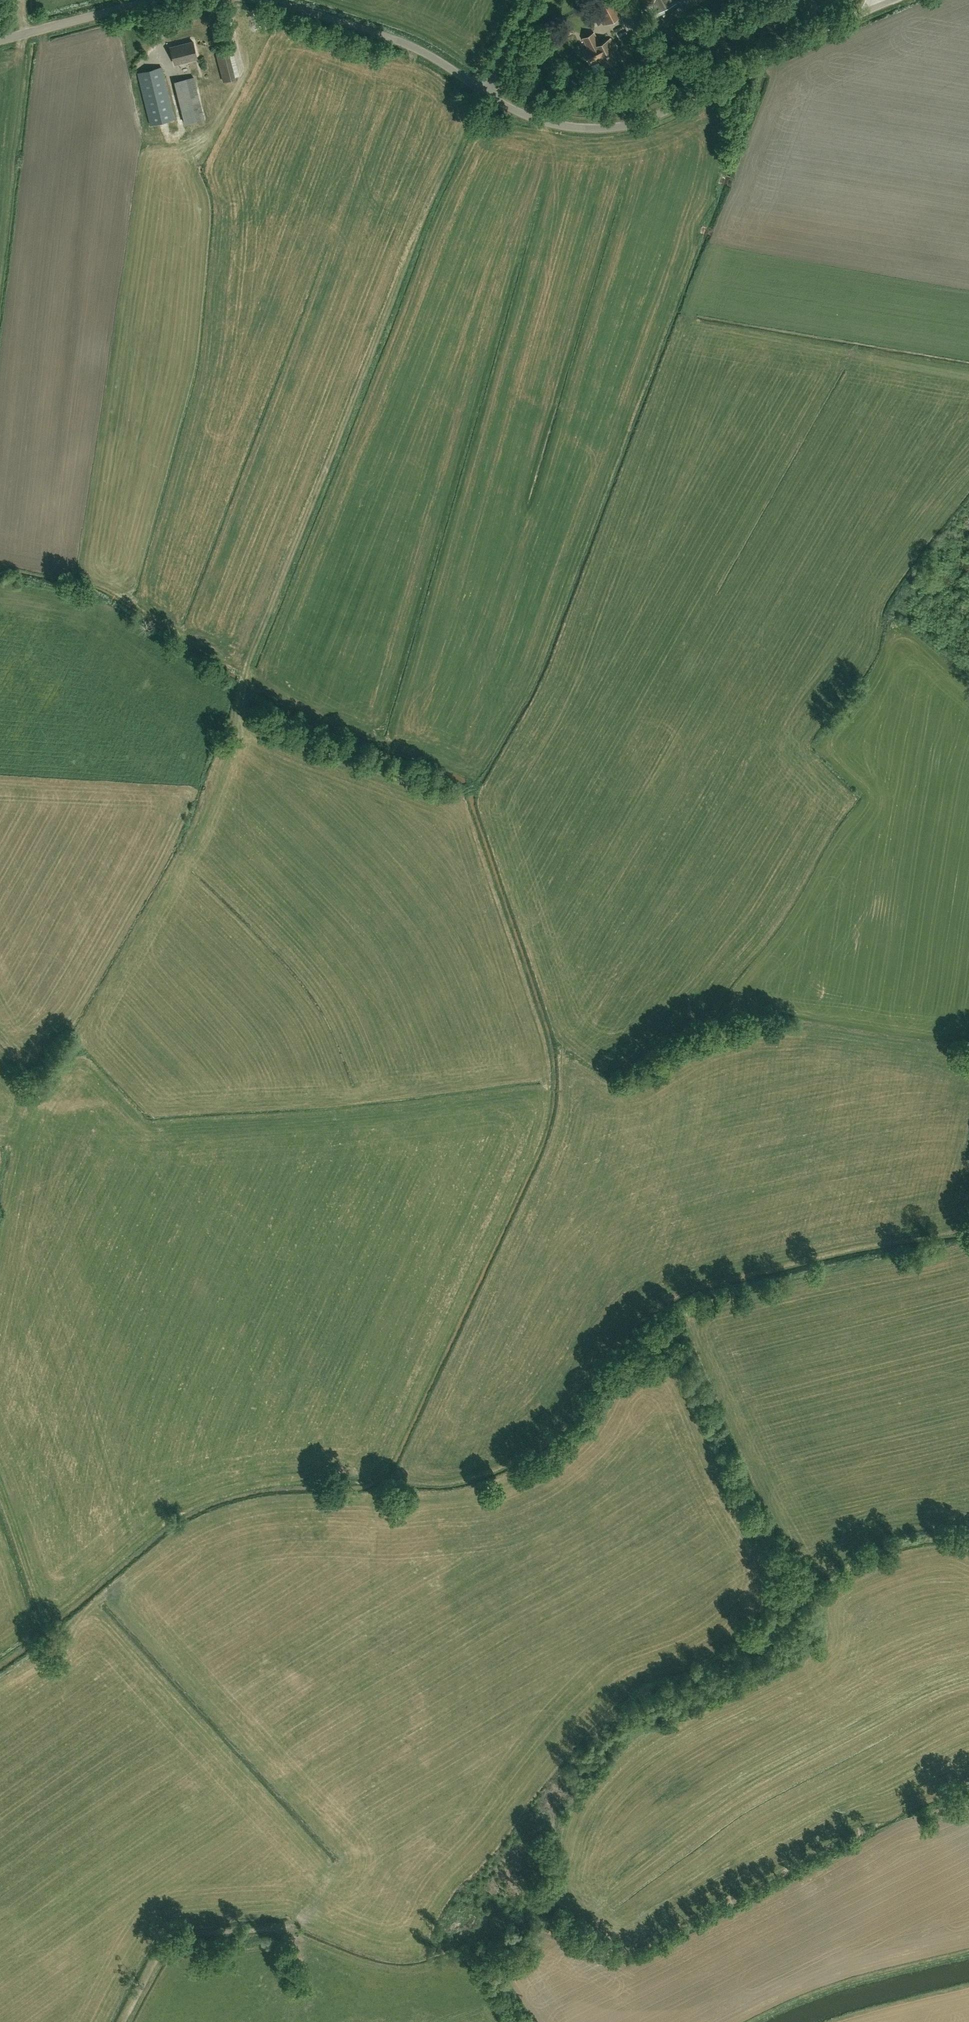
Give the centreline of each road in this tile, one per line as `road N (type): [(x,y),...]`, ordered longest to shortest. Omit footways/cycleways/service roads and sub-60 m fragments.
road 1 (unclassified): [(896,0),(659,116),(585,129),(514,110),(391,37),(273,0)]
road 2 (unclassified): [(0,40),(154,0)]

